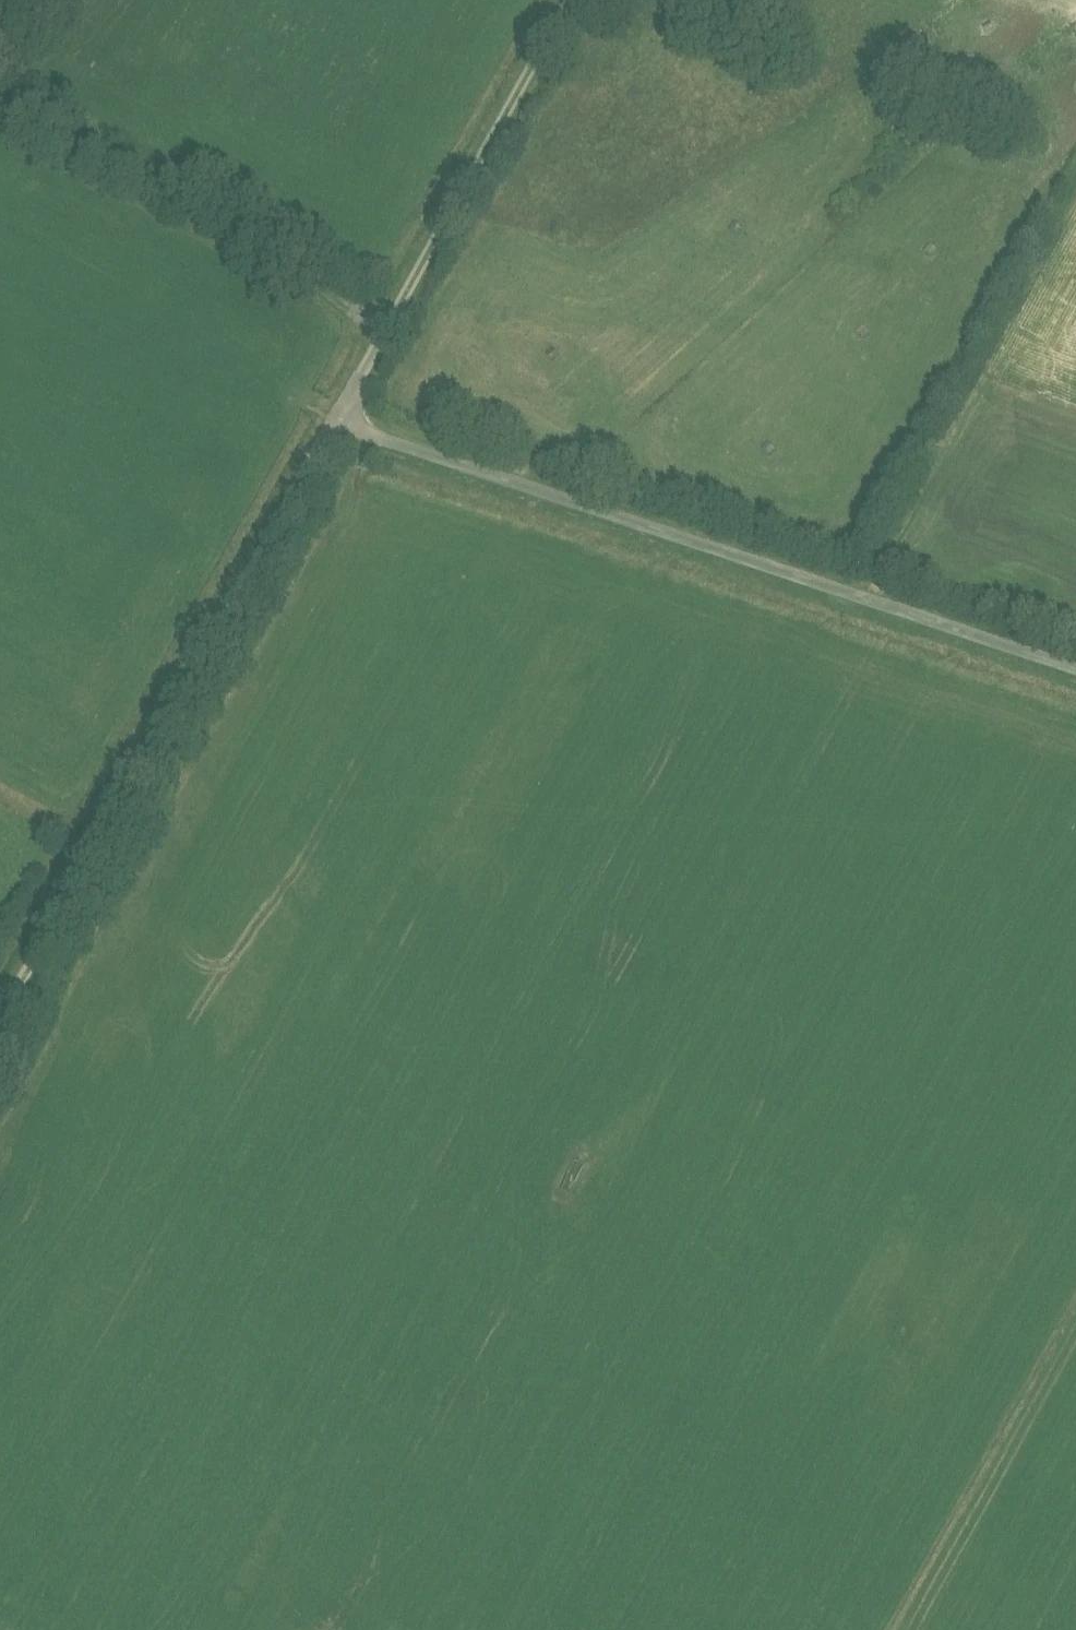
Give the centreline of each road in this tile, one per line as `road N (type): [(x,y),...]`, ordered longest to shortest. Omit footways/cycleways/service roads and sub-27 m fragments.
road 1 (track): [(559,0),(342,401),(232,566),(0,1000)]
road 2 (unclassified): [(1075,659),(408,443),(366,425),(342,401)]
road 3 (track): [(386,313),(0,86)]

